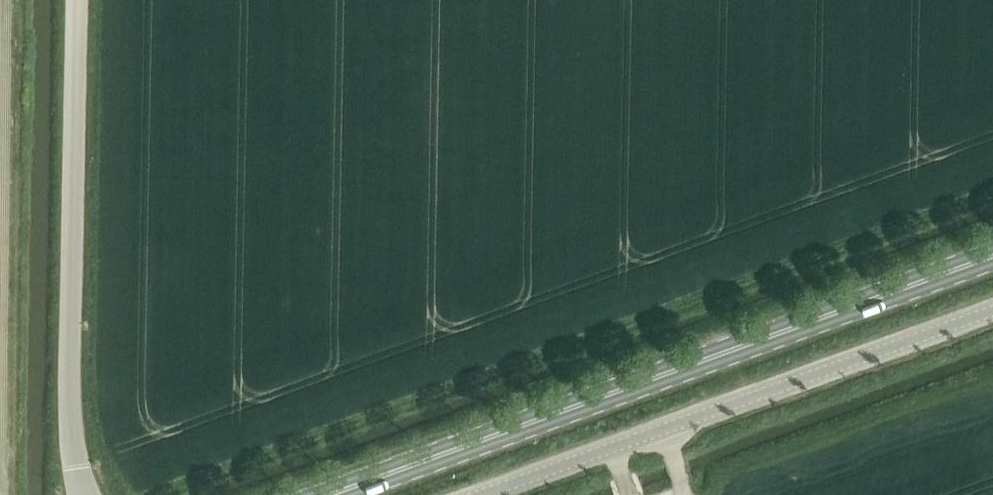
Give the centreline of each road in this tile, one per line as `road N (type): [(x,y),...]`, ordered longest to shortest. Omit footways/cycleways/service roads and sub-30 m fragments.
road 1 (secondary): [(329,494),(992,256)]
road 2 (unclassified): [(992,310),(480,494)]
road 3 (unclassified): [(85,494),(70,410),(77,0)]

